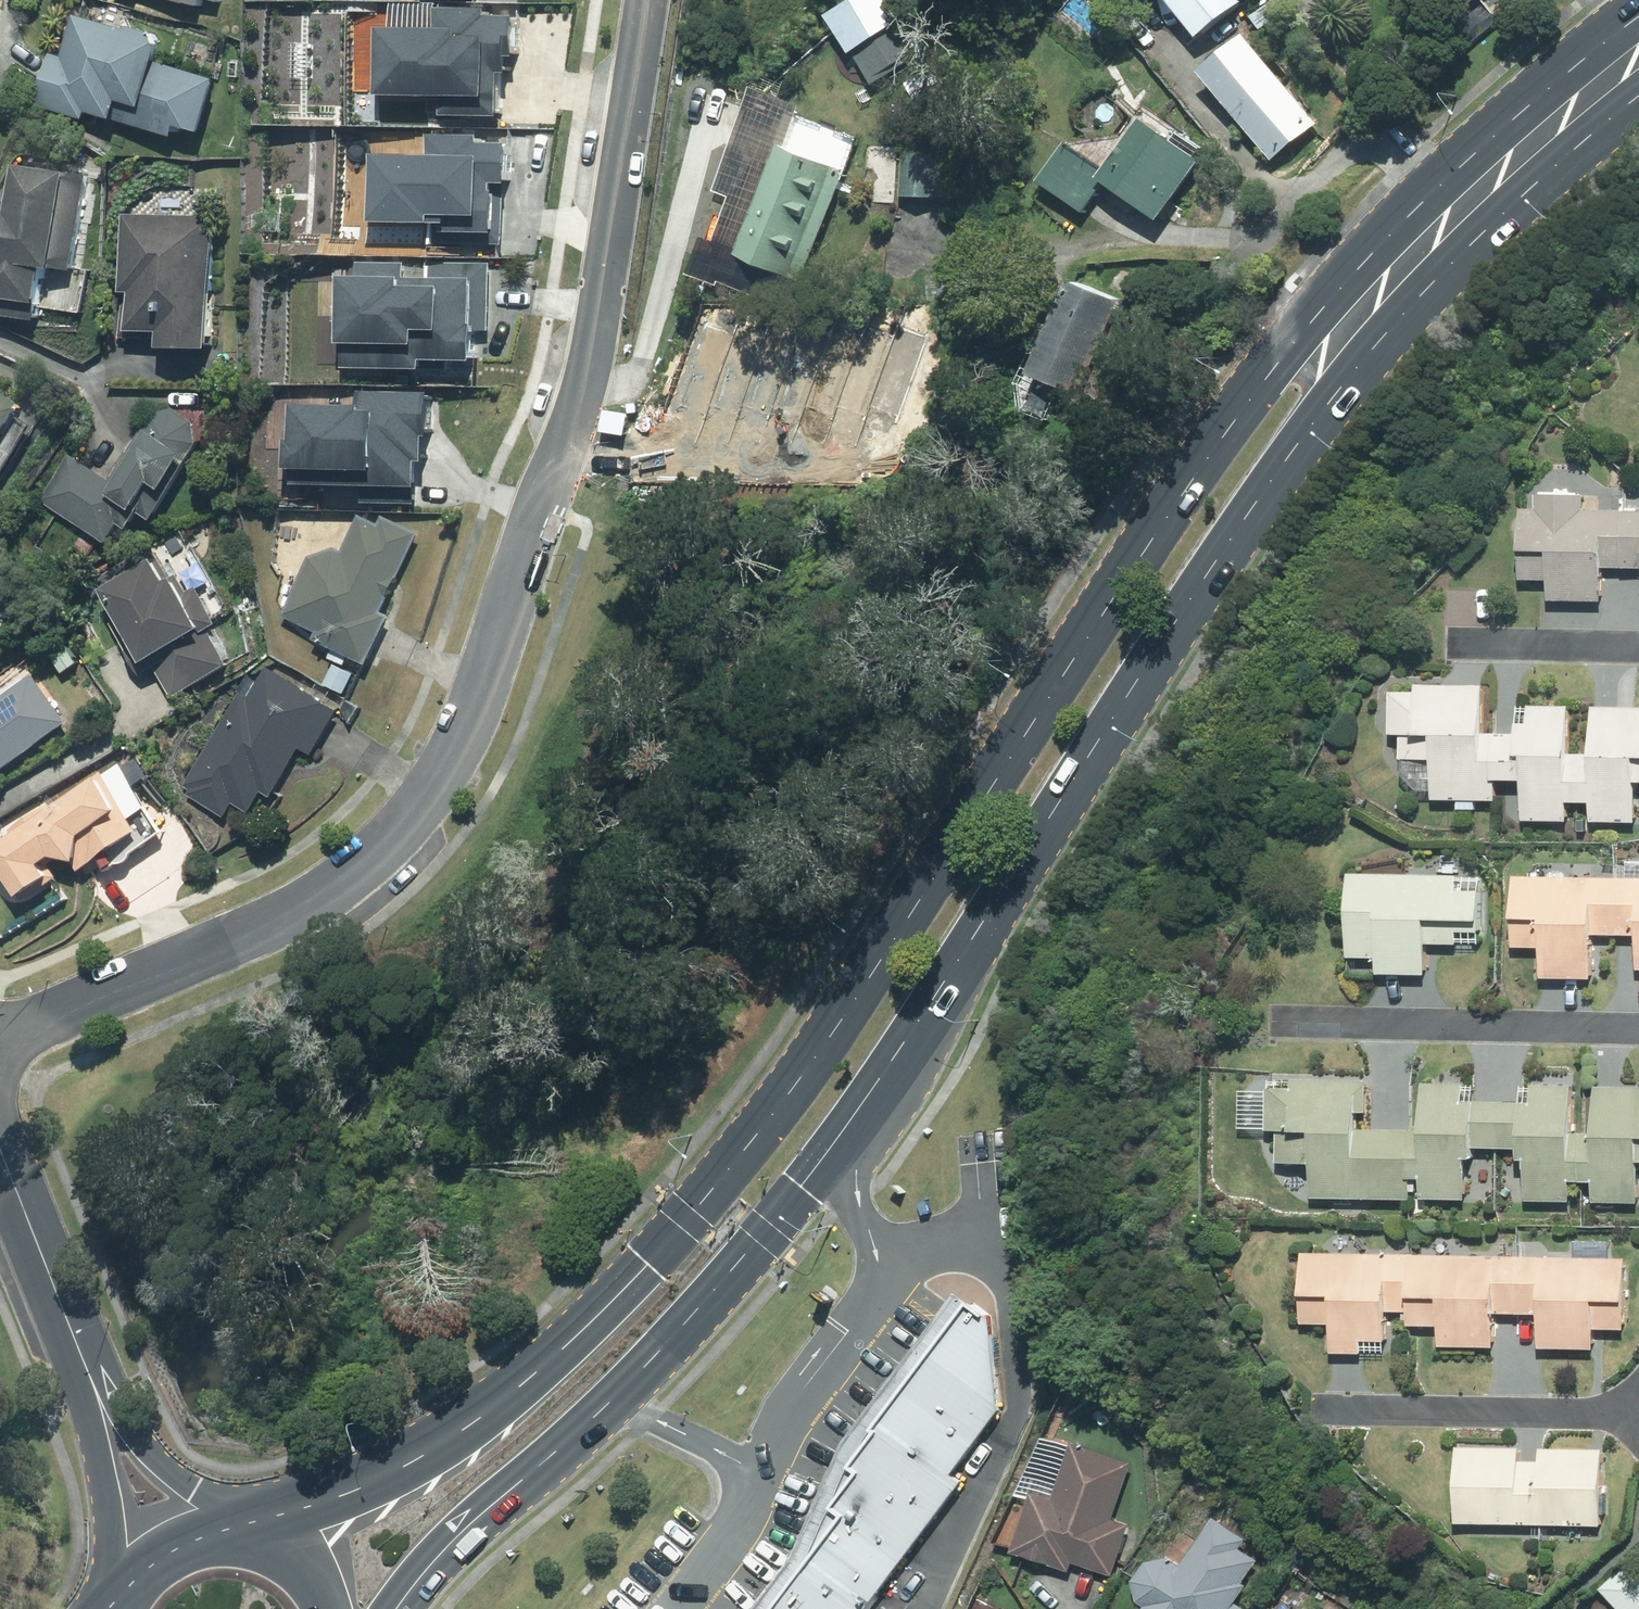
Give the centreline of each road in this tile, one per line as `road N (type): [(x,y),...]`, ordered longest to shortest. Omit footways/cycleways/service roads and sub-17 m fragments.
road 1 (primary): [(238,1546),(472,1424),(566,1346),(688,1219),(843,1018),(1274,368),(1394,231),(1559,124)]
road 2 (primary): [(1559,124),(1316,427),(1123,700),(901,1047),(764,1234),(611,1401),(458,1537),(396,1608)]
road 3 (residential): [(0,1039),(302,916),(422,812),(475,736),(574,425),(610,271),(645,0)]
road 4 (residential): [(1278,1026),(1638,1035)]
road 5 (residential): [(1330,1413),(1620,1399),(1638,1353)]
road 6 (tertiary): [(134,1588),(110,1515),(75,1340)]
road 7 (tertiary): [(75,1340),(117,1410),(192,1491),(215,1545)]
road 8 (residential): [(1434,656),(1638,649)]
road 9 (tertiary): [(0,1153),(75,1340)]

